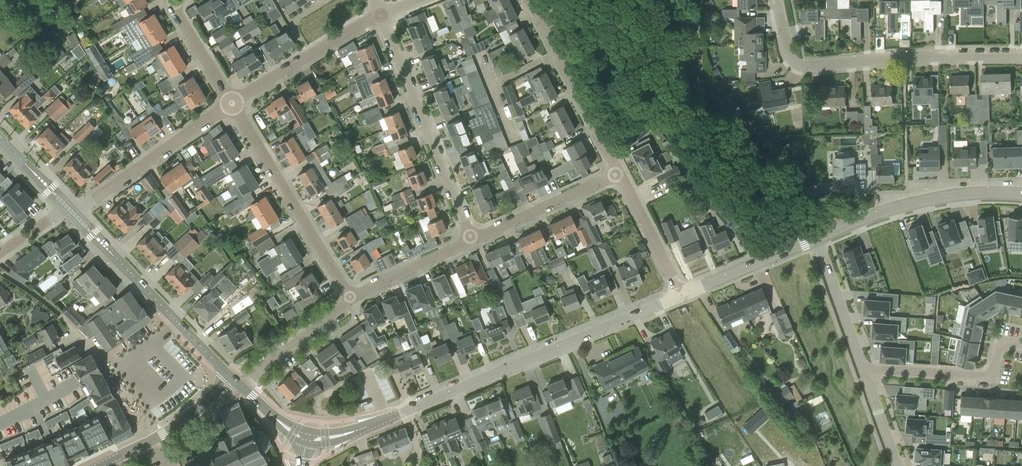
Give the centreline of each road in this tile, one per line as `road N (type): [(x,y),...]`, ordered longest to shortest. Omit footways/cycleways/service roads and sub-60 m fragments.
road 1 (tertiary): [(307,439),(388,419),(680,295)]
road 2 (residential): [(1021,53),(804,66),(791,57),(778,0)]
road 3 (residential): [(470,241),(380,15)]
road 4 (tertiary): [(236,381),(70,210)]
road 5 (residential): [(350,297),(231,103)]
road 6 (tertiary): [(1021,193),(928,200),(815,239)]
road 7 (residential): [(70,210),(231,103)]
road 8 (residential): [(616,173),(531,0)]
road 9 (residential): [(862,369),(982,377),(993,371),(1002,341),(1021,344)]
road 10 (residential): [(231,103),(380,15)]
road 11 (tertiary): [(97,465),(236,381)]
road 12 (residential): [(470,241),(616,173)]
road 13 (tertiary): [(680,295),(815,239)]
road 14 (residential): [(236,381),(350,297)]
road 15 (residential): [(862,369),(815,239)]
road 16 (residential): [(680,295),(616,173)]
road 17 (residential): [(350,297),(470,241)]

